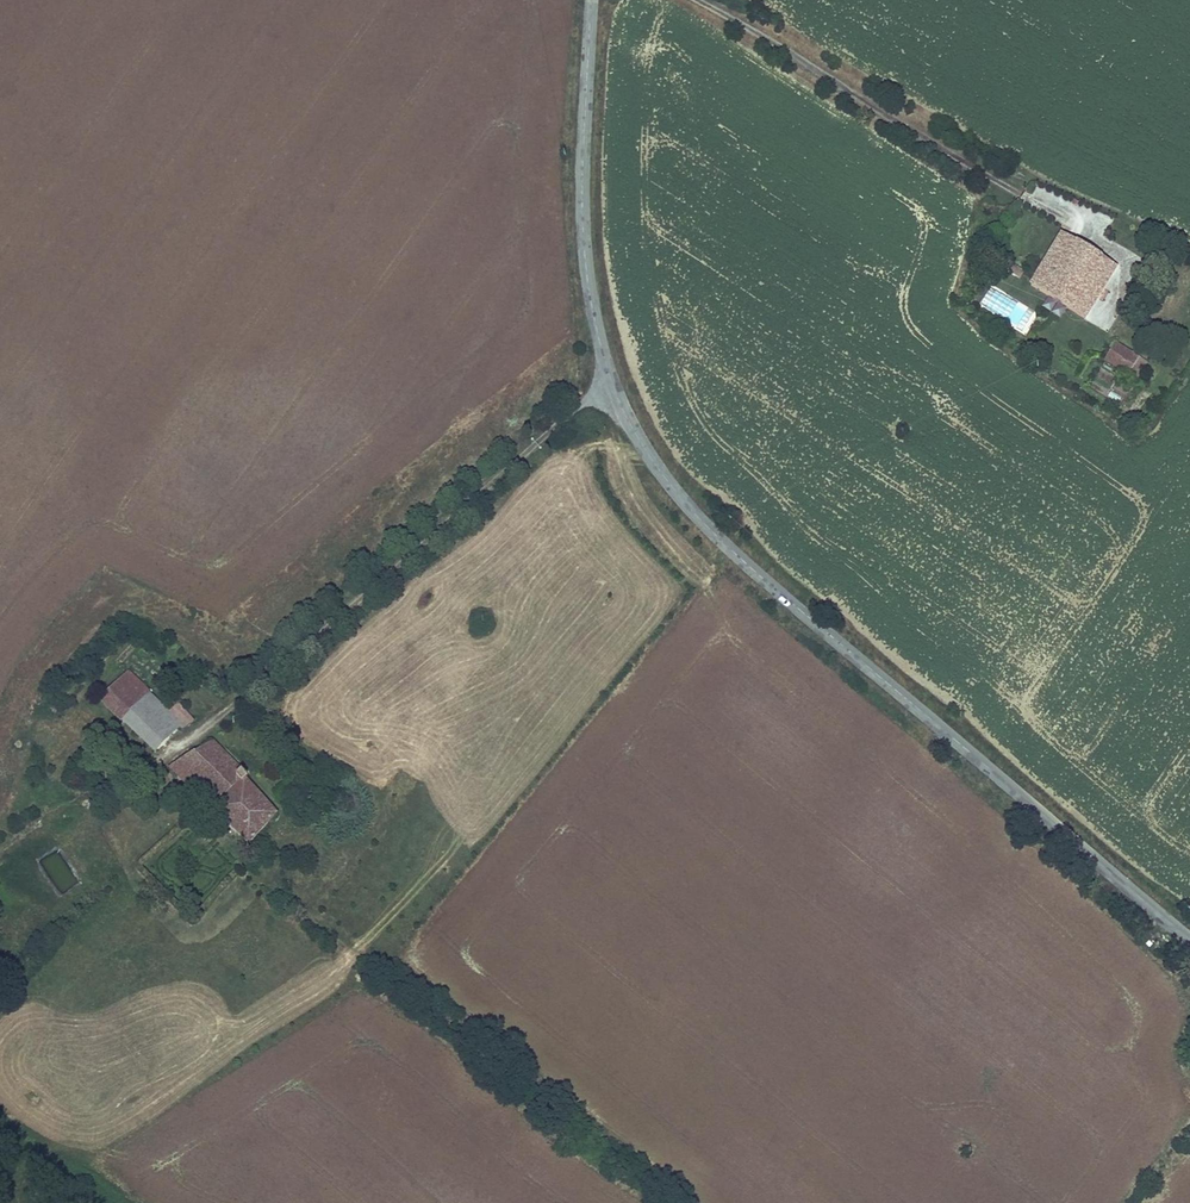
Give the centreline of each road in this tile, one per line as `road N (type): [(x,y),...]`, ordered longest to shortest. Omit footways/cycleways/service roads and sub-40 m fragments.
road 1 (unclassified): [(1189,939),(736,555),(651,459),(614,389),(585,267),(590,0)]

